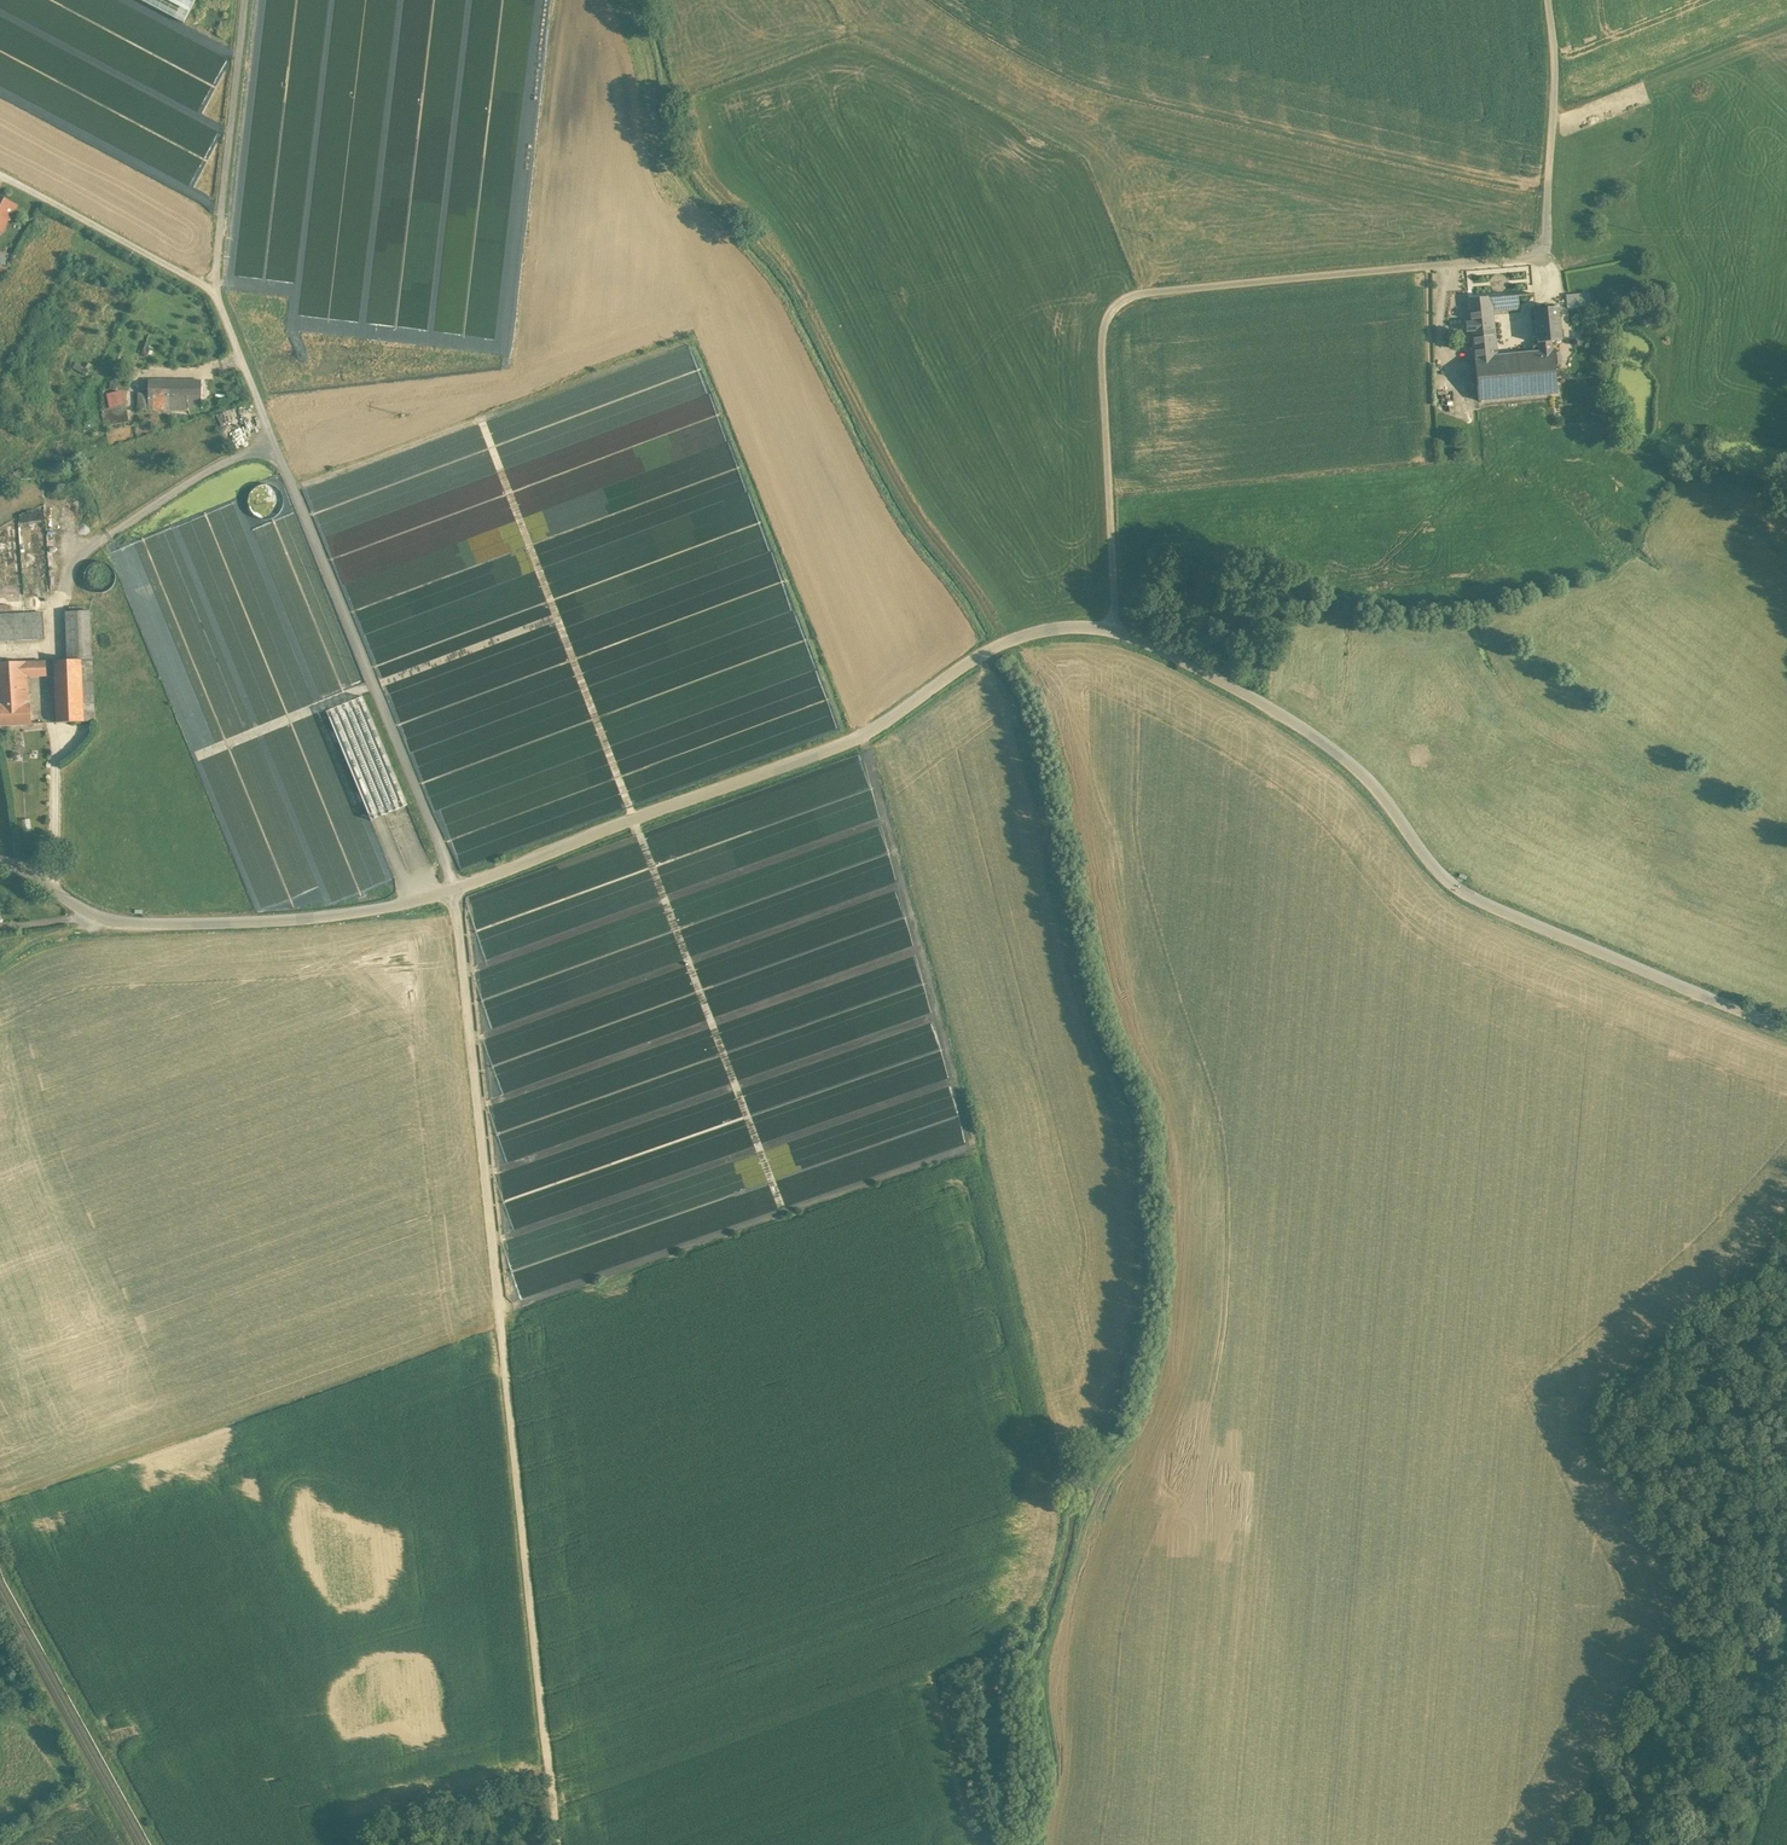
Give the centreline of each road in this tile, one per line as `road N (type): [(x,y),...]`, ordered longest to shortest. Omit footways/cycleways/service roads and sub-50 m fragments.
road 1 (unclassified): [(1786,1021),(1453,887),(1368,776),(1288,711),(1119,630),(1058,629),(1003,644),(857,735),(454,888)]
road 2 (track): [(1119,630),(1103,310),(1130,284),(1529,255),(1553,231),(1564,45),(1558,0)]
road 3 (unclassified): [(557,1844),(484,1082),(454,888)]
road 4 (track): [(247,0),(215,292),(454,888)]
road 5 (unclassified): [(454,888),(298,918),(145,923),(100,916),(0,860)]
road 6 (track): [(1786,1213),(1581,1410)]
road 7 (track): [(0,178),(215,292)]

